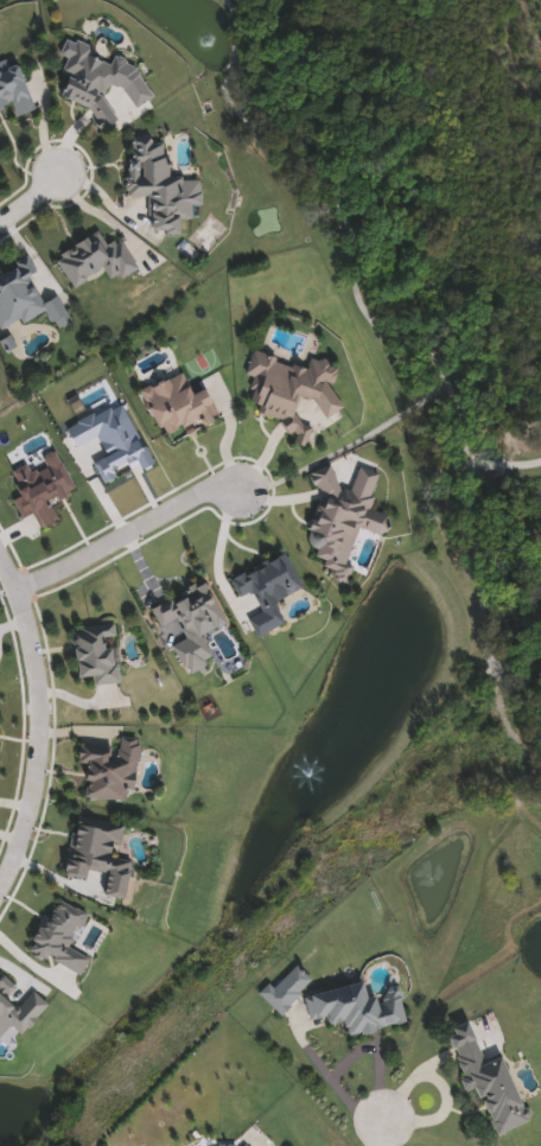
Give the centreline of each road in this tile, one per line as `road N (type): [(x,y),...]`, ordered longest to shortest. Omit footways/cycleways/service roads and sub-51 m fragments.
road 1 (residential): [(0,559),(28,618),(38,702),(26,803),(0,884)]
road 2 (residential): [(19,592),(199,496),(238,494)]

